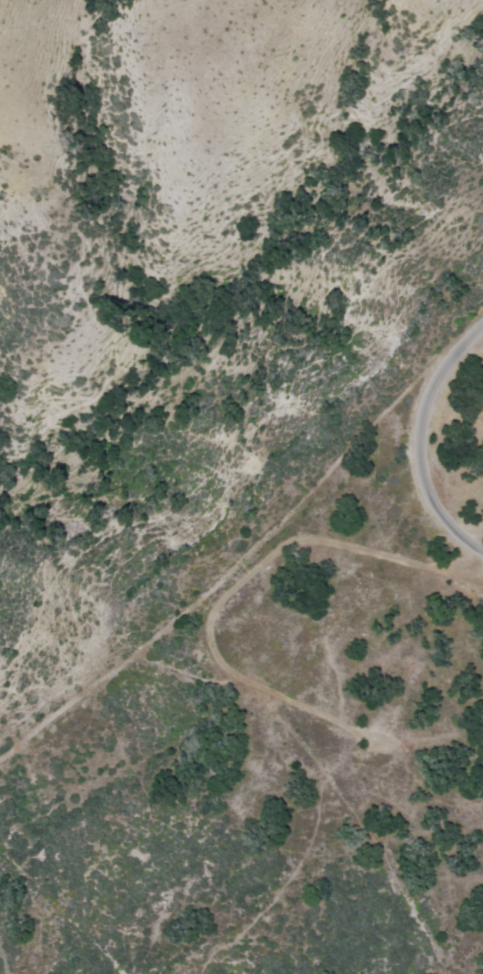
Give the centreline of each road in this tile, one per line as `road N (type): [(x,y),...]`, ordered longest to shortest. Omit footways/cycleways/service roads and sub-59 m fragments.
road 1 (residential): [(482,547),(450,522),(431,492),(421,446),(425,409),(444,366),(482,324)]

